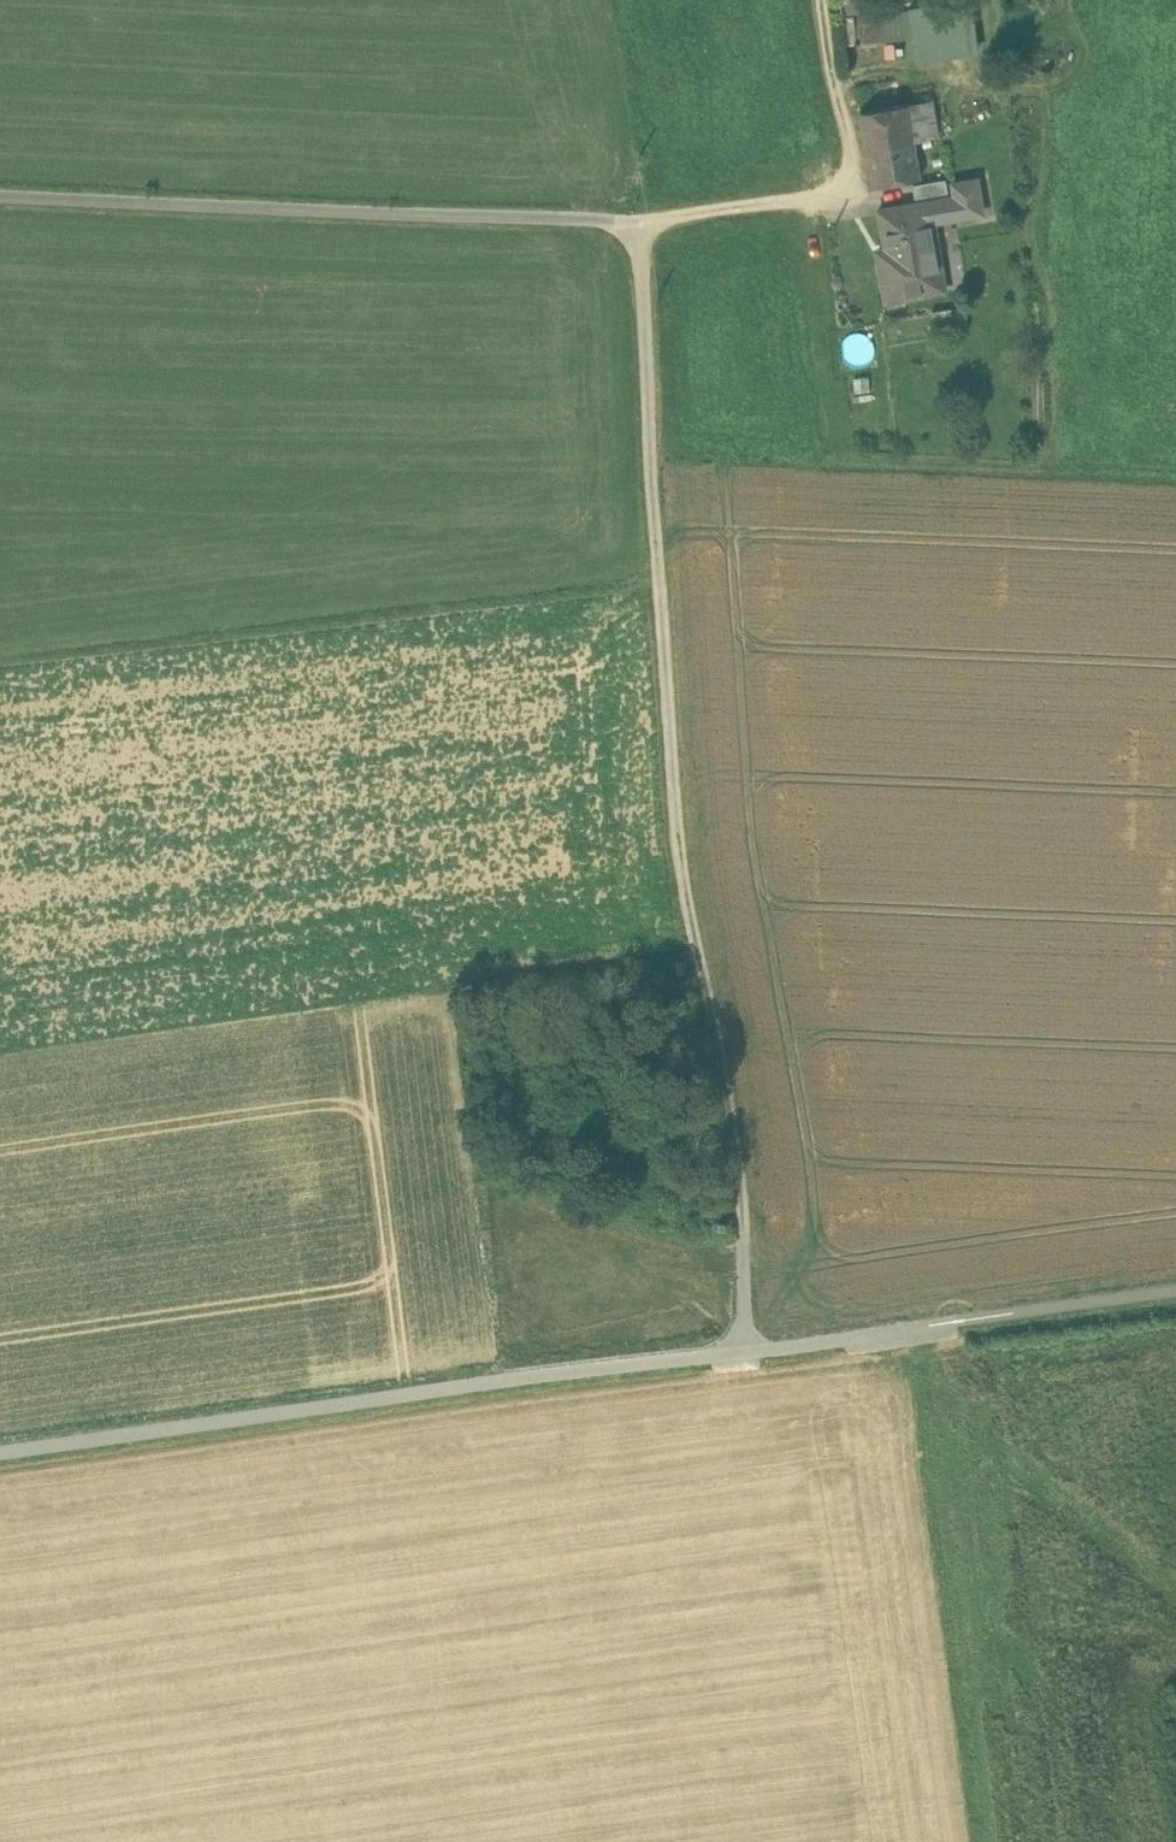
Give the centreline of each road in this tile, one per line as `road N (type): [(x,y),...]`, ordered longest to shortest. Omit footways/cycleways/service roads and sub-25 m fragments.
road 1 (track): [(633,217),(675,823),(745,1201),(740,1343)]
road 2 (track): [(659,579),(0,657)]
road 3 (unclassified): [(0,190),(633,217)]
road 4 (track): [(651,455),(1175,477)]
road 5 (track): [(633,217),(859,187),(827,0)]
road 6 (track): [(740,1343),(915,1326)]

